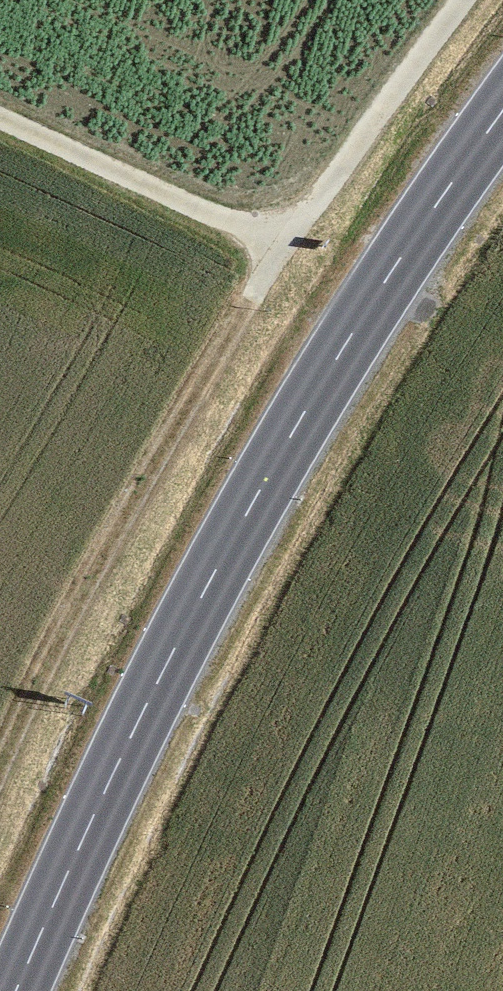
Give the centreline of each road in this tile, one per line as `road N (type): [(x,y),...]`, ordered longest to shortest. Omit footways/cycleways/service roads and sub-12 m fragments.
road 1 (secondary): [(18,990),(125,748),(298,417),(502,118)]
road 2 (track): [(0,779),(126,519),(283,247)]
road 3 (track): [(0,117),(283,247)]
road 4 (track): [(283,247),(464,0)]

